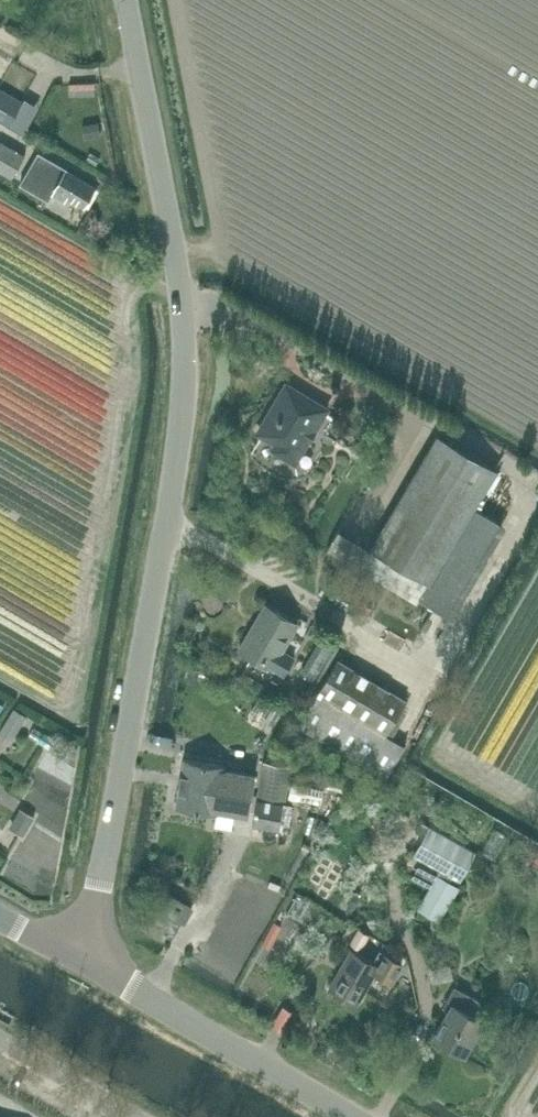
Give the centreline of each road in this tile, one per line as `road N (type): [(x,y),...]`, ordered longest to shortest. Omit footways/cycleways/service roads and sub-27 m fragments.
road 1 (unclassified): [(82,959),(181,443),(185,386),(177,269),(126,0)]
road 2 (unclassified): [(355,1116),(82,959)]
road 3 (unclassified): [(134,1116),(0,1039)]

